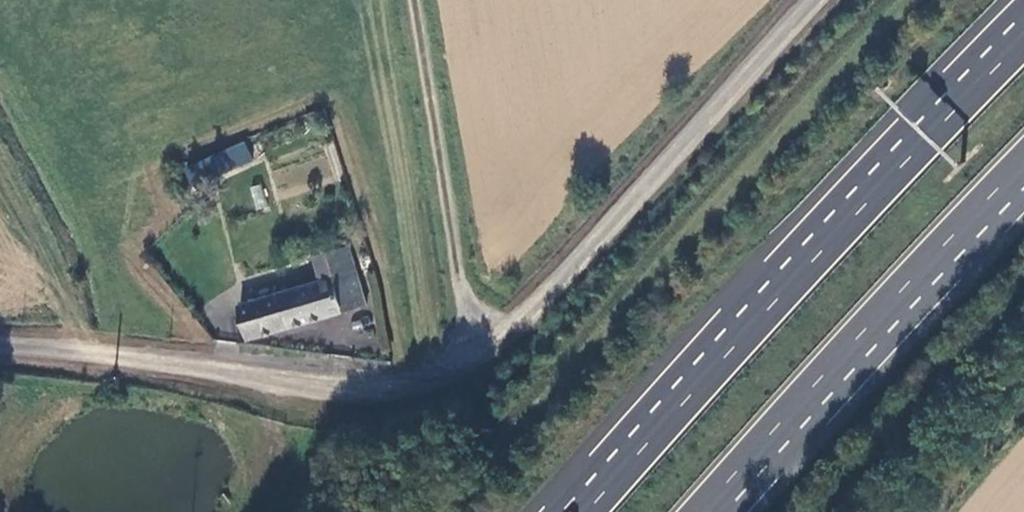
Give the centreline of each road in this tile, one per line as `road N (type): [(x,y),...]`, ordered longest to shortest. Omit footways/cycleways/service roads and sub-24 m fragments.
road 1 (unclassified): [(0,352),(365,394),(435,384),(536,318),(826,0)]
road 2 (trunk): [(1023,41),(588,511)]
road 3 (trunk): [(701,511),(1023,161)]
road 4 (track): [(486,356),(461,273),(418,0)]

